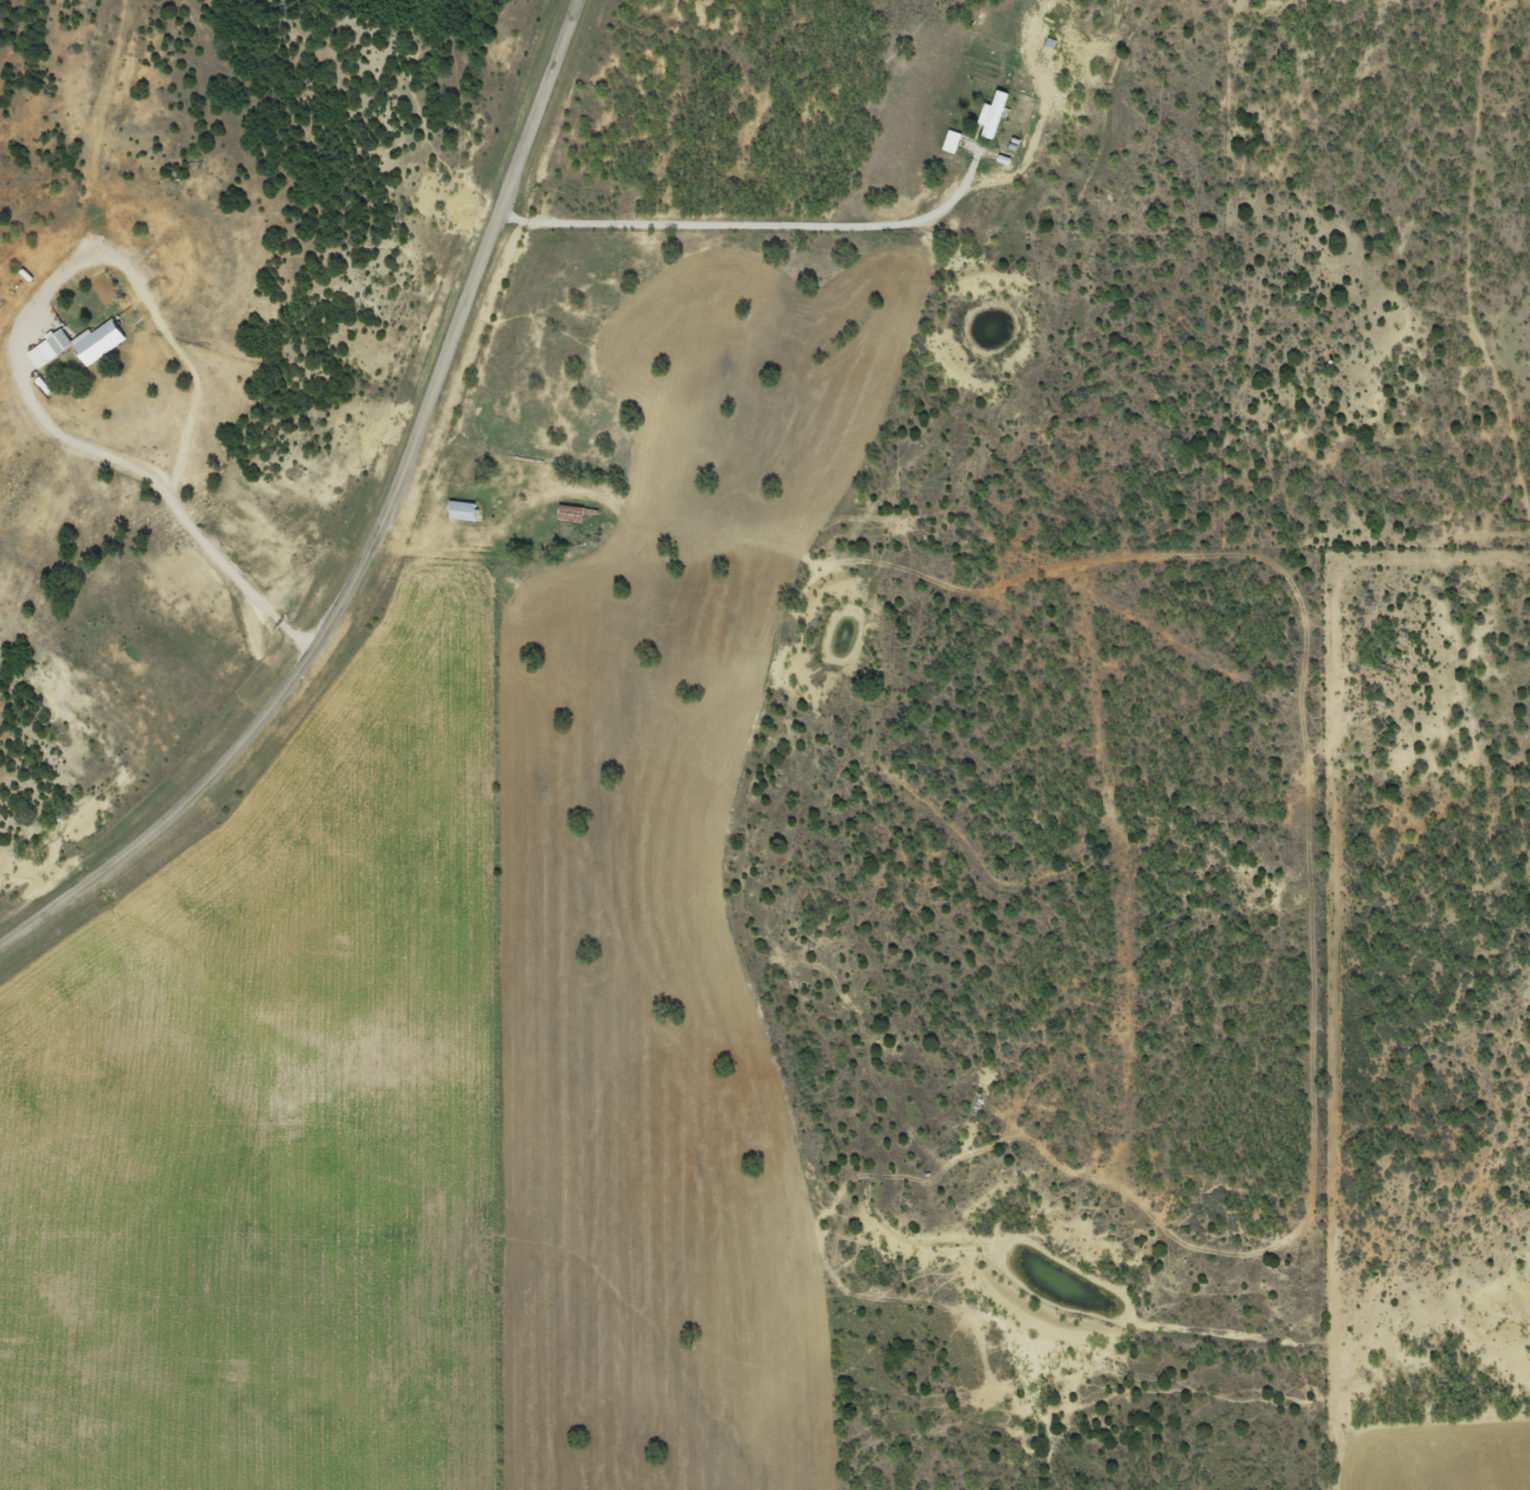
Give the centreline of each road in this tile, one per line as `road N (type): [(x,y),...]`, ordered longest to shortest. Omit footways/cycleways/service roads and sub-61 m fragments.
road 1 (tertiary): [(581,0),(421,432),(364,567),(323,639),(274,709),(161,829),(0,950)]

